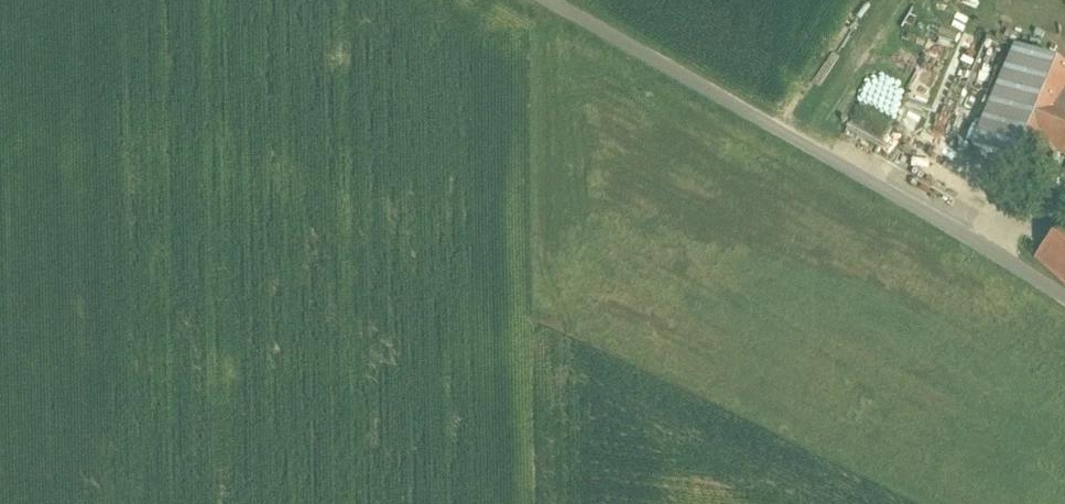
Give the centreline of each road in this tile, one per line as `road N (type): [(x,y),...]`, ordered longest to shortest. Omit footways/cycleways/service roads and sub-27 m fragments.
road 1 (unclassified): [(1064,302),(537,0)]

